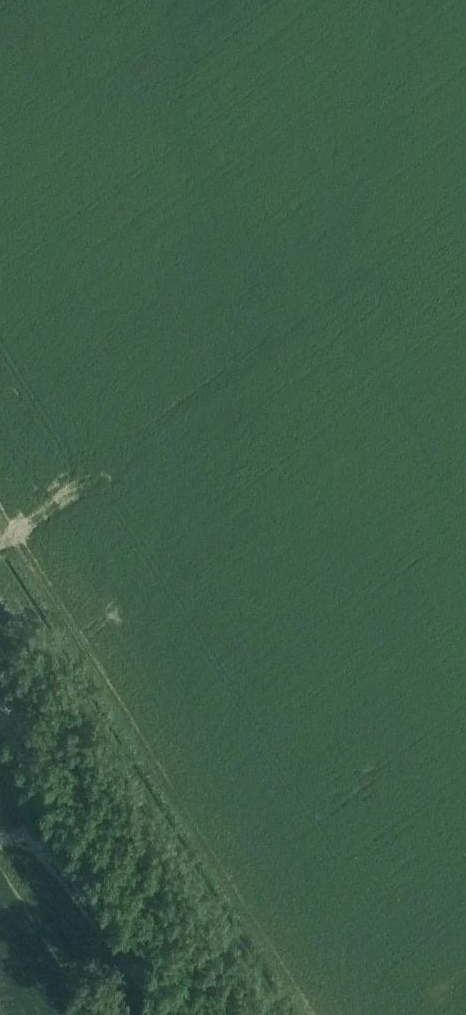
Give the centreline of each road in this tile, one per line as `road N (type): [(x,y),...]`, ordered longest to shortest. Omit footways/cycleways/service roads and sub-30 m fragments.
road 1 (unclassified): [(186,1014),(0,714)]

